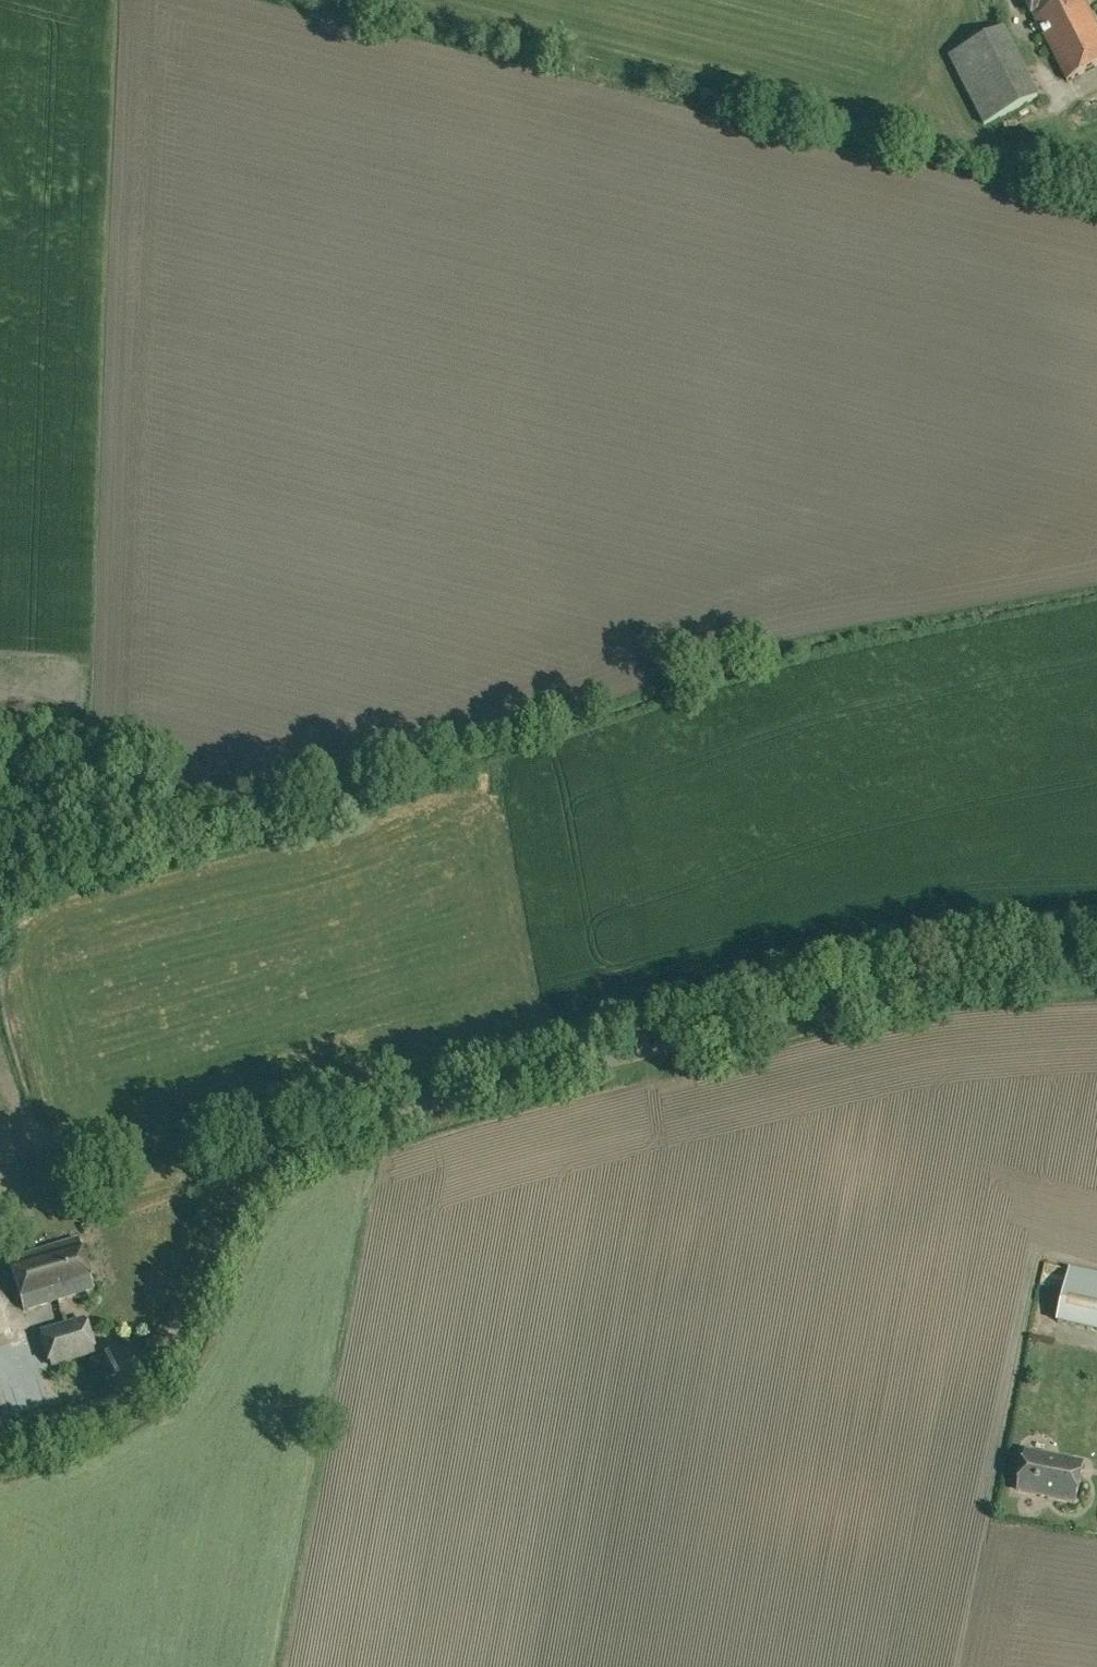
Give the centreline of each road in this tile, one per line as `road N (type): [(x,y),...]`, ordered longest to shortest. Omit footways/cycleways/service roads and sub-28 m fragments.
road 1 (unclassified): [(0,1456),(130,1390),(262,1155),(300,1130),(731,1018),(886,987),(1096,967)]

